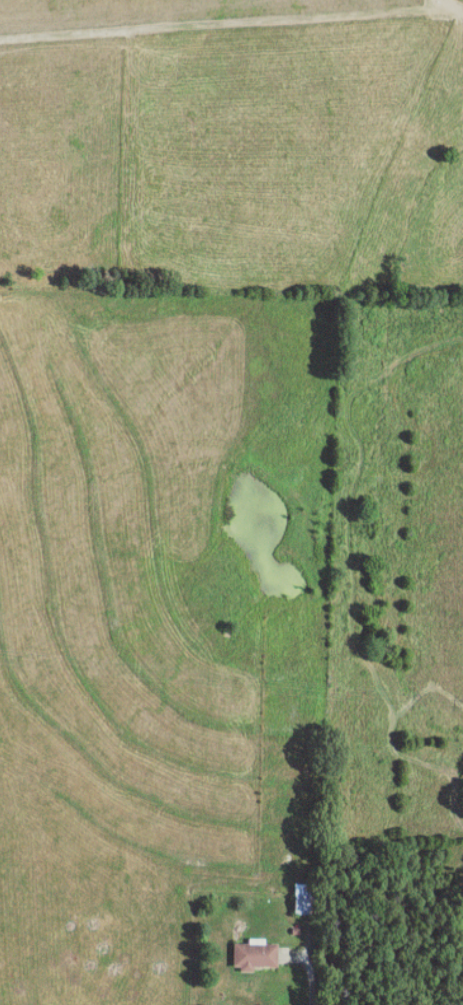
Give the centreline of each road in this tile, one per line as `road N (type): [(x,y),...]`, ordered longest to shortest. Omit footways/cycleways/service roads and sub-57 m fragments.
road 1 (residential): [(462,10),(295,14),(0,38)]

